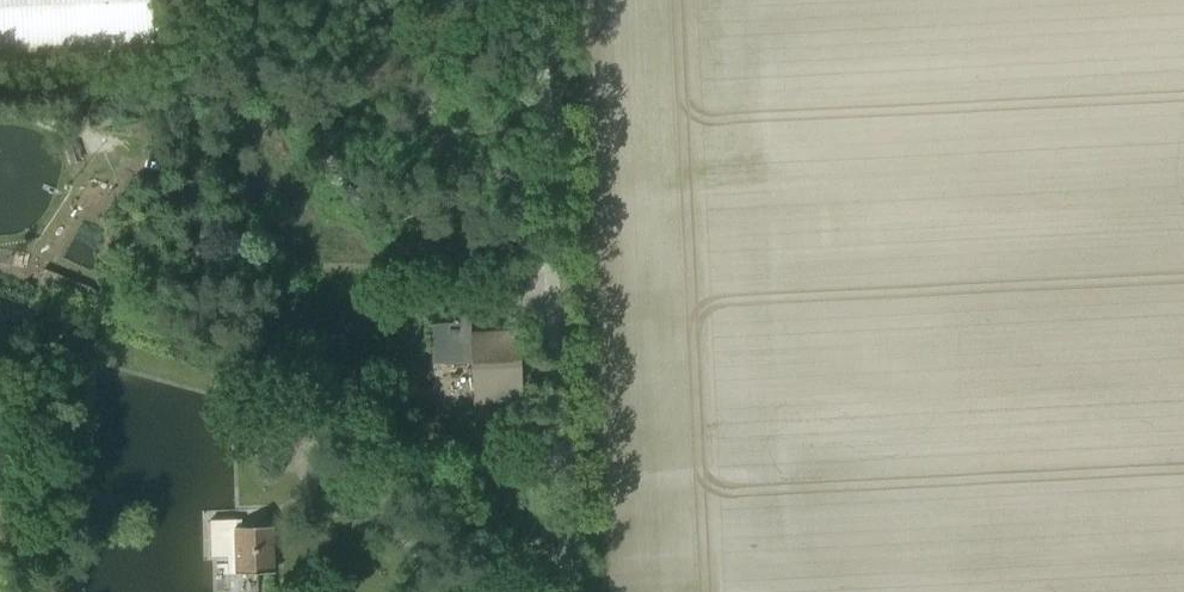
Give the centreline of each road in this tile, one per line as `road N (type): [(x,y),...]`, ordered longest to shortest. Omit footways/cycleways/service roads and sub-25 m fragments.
road 1 (unclassified): [(565,591),(534,0)]

